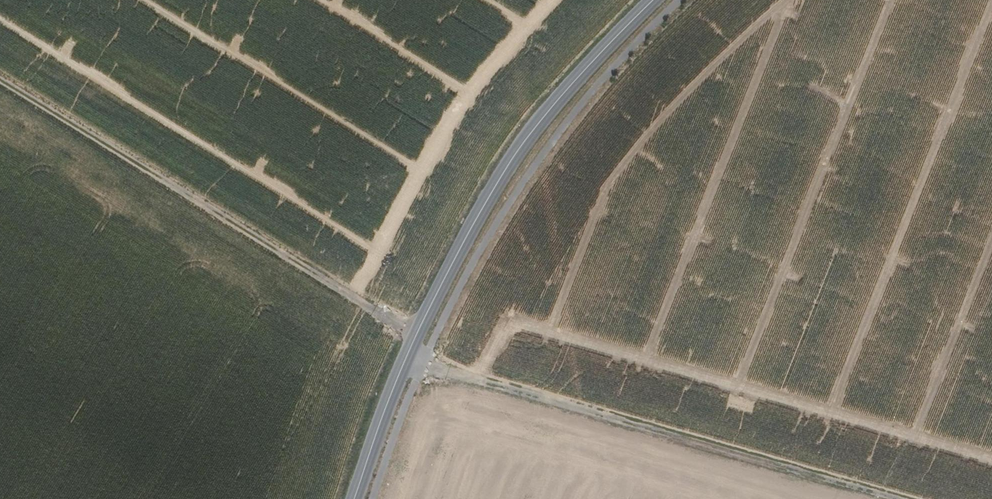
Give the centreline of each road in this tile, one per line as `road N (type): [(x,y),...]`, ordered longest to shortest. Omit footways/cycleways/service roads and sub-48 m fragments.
road 1 (secondary): [(654,0),(560,98),(502,176),(403,363),(353,498)]
road 2 (track): [(408,353),(906,498)]
road 3 (track): [(416,337),(0,79)]

